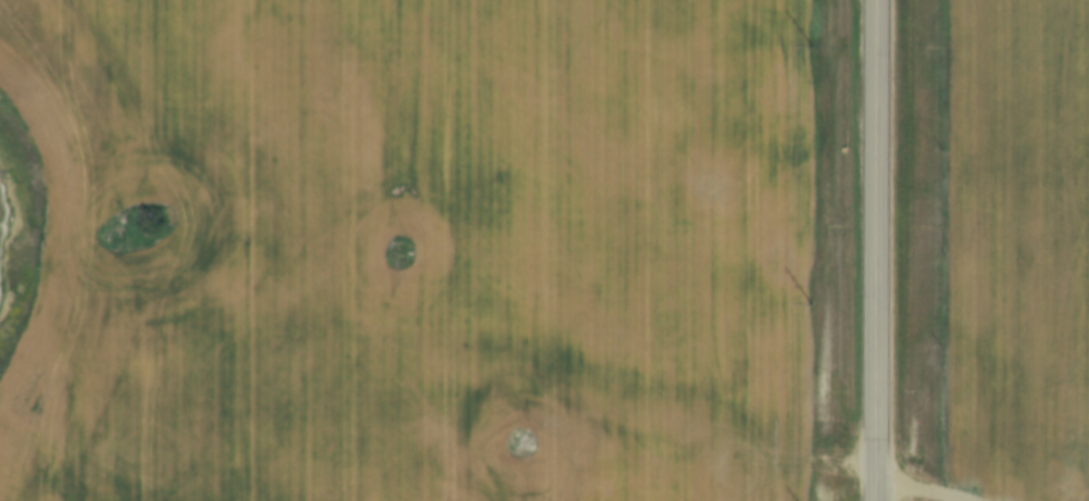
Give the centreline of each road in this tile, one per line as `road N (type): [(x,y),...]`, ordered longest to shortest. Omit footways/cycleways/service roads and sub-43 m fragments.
road 1 (tertiary): [(876,0),(876,500)]

